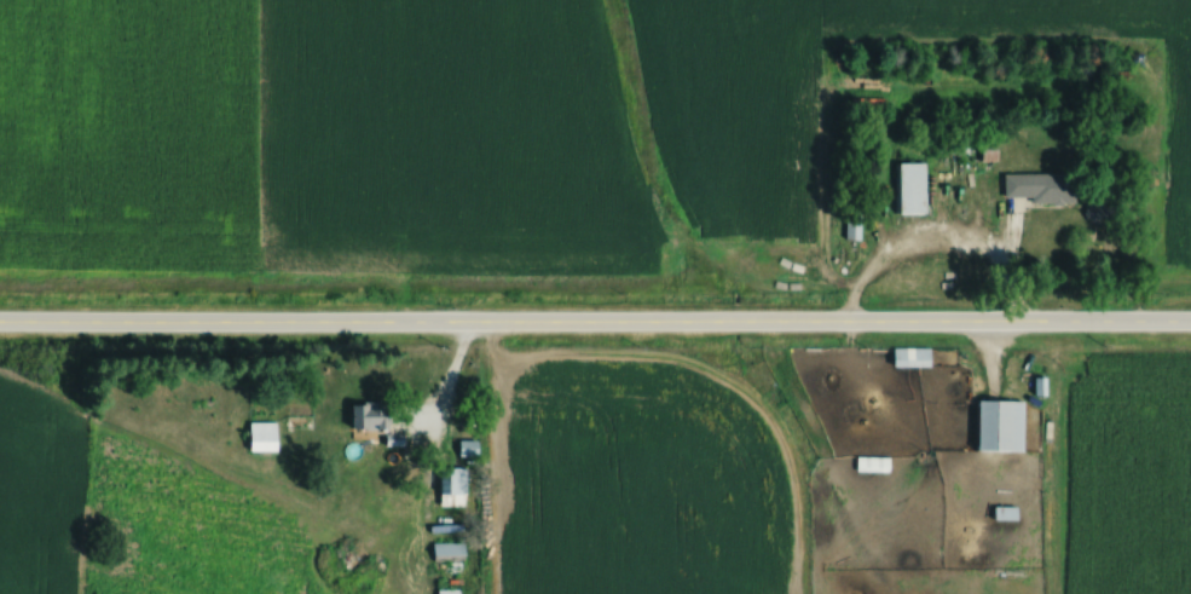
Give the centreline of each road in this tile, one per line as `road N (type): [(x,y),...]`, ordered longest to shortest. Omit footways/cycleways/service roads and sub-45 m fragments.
road 1 (tertiary): [(1190,321),(0,321)]

